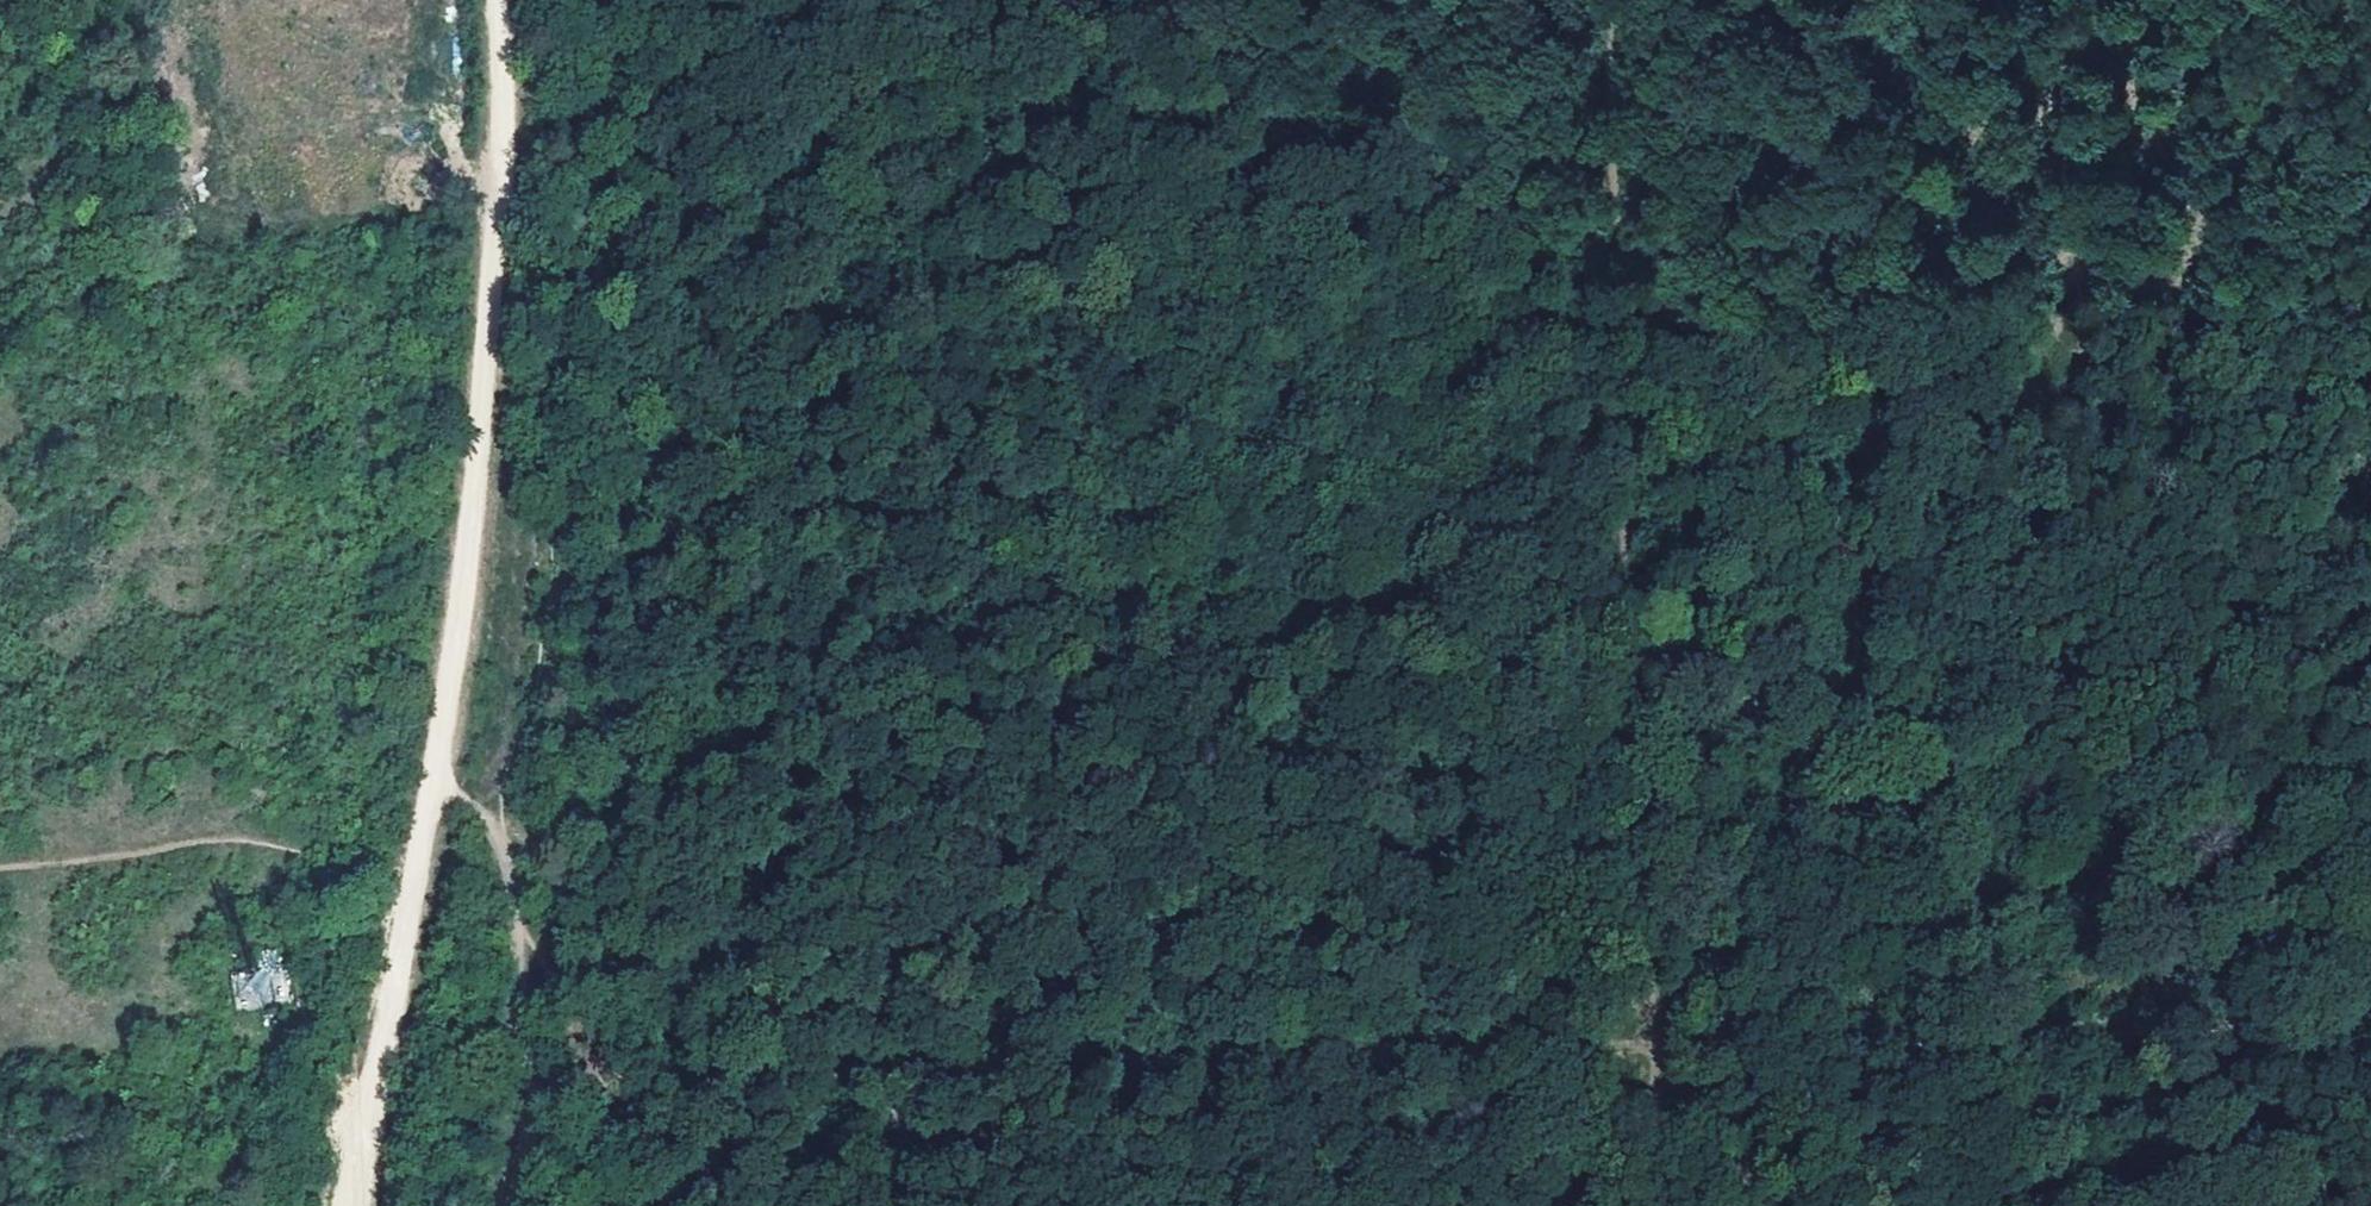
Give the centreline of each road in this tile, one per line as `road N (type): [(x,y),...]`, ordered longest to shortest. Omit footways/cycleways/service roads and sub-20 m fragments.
road 1 (track): [(491,0),(500,176),(475,488),(439,788),(402,940),(356,1205)]
road 2 (track): [(1605,0),(1652,1205)]
road 3 (track): [(1645,1049),(2370,1050)]
road 4 (track): [(489,1205),(524,898),(515,855),(489,818),(439,788)]
road 5 (track): [(0,863),(249,836),(417,878)]

